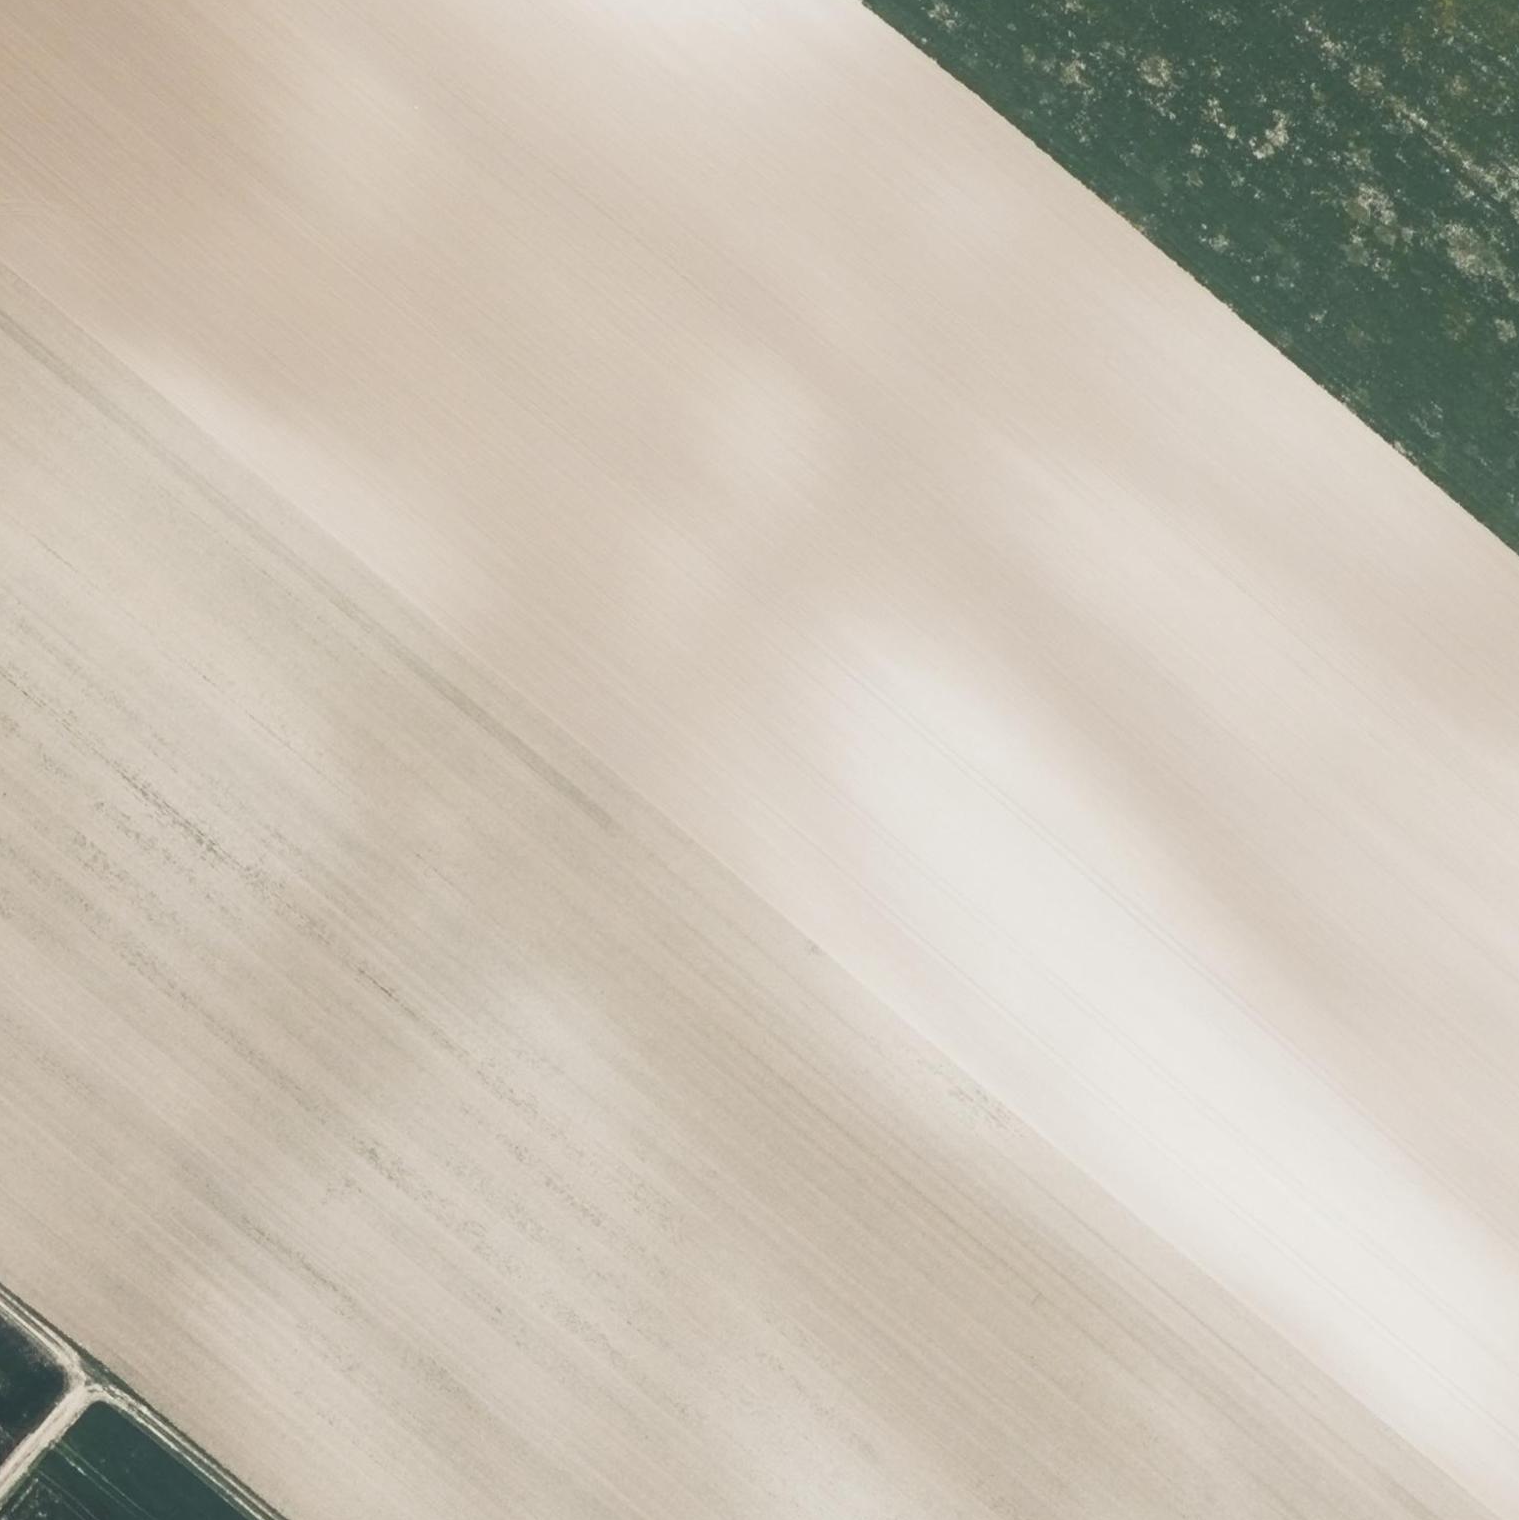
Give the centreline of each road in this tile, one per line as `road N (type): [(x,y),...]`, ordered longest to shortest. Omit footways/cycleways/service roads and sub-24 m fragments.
road 1 (track): [(268,1519),(93,1375)]
road 2 (track): [(0,1484),(93,1375)]
road 3 (track): [(93,1375),(0,1297)]

